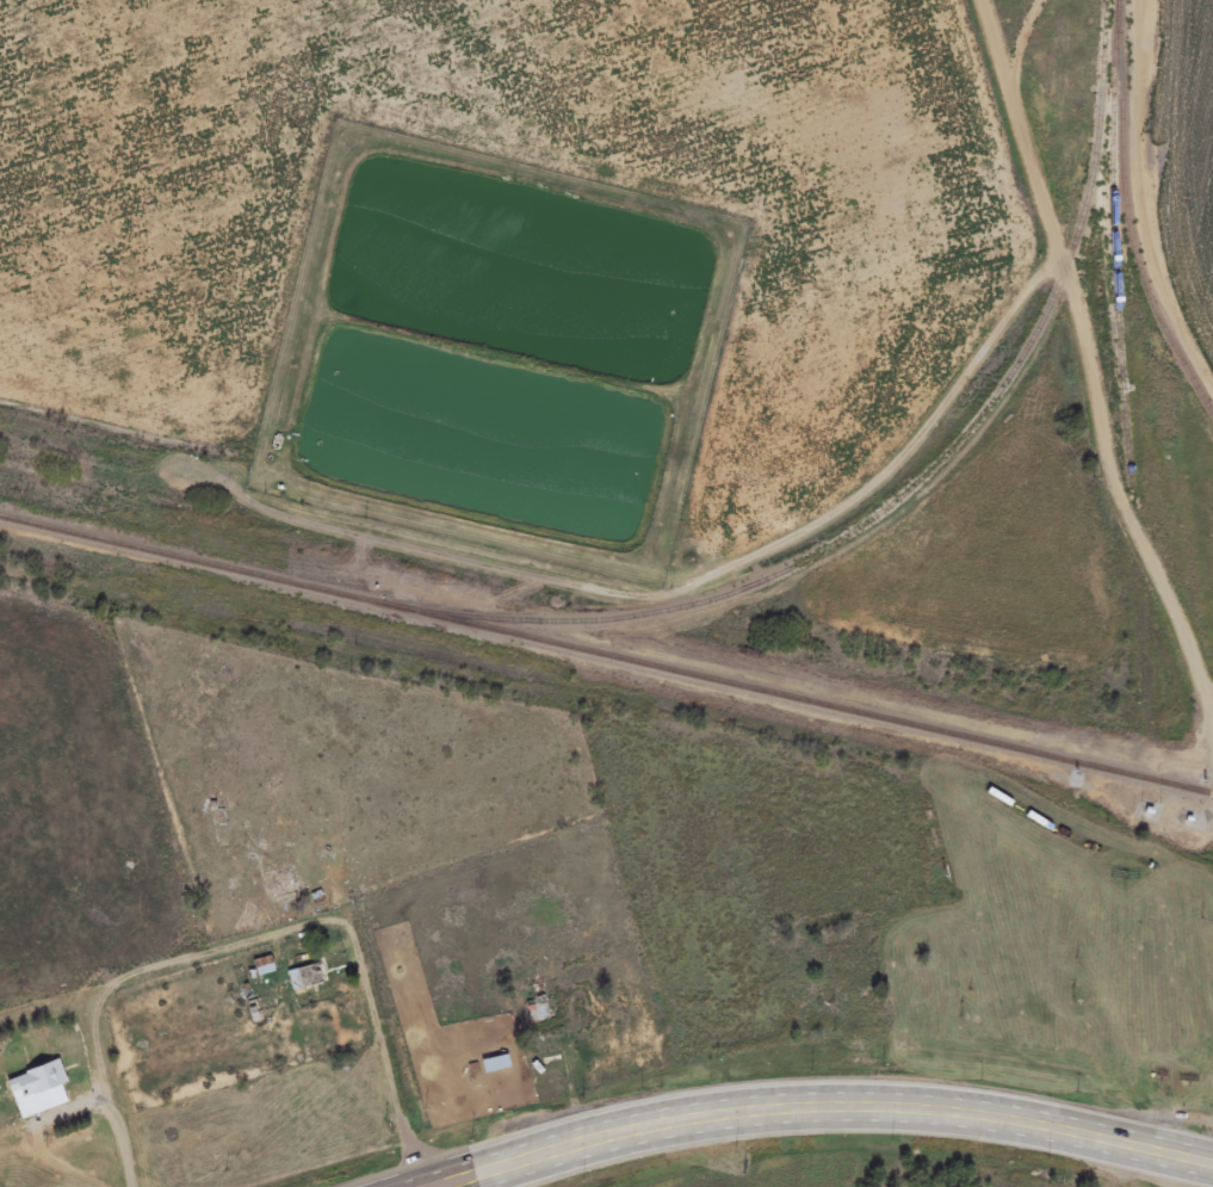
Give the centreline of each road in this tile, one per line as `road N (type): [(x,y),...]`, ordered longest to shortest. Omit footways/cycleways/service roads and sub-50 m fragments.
road 1 (residential): [(985,0),(1040,172),(1128,511),(1169,569),(1212,728)]
road 2 (trunk): [(1155,1156),(1094,1126),(906,1089),(786,1086),(685,1105),(414,1186)]
road 3 (trunk): [(525,1186),(748,1120),(846,1114),(984,1130),(1089,1157),(1155,1156)]

